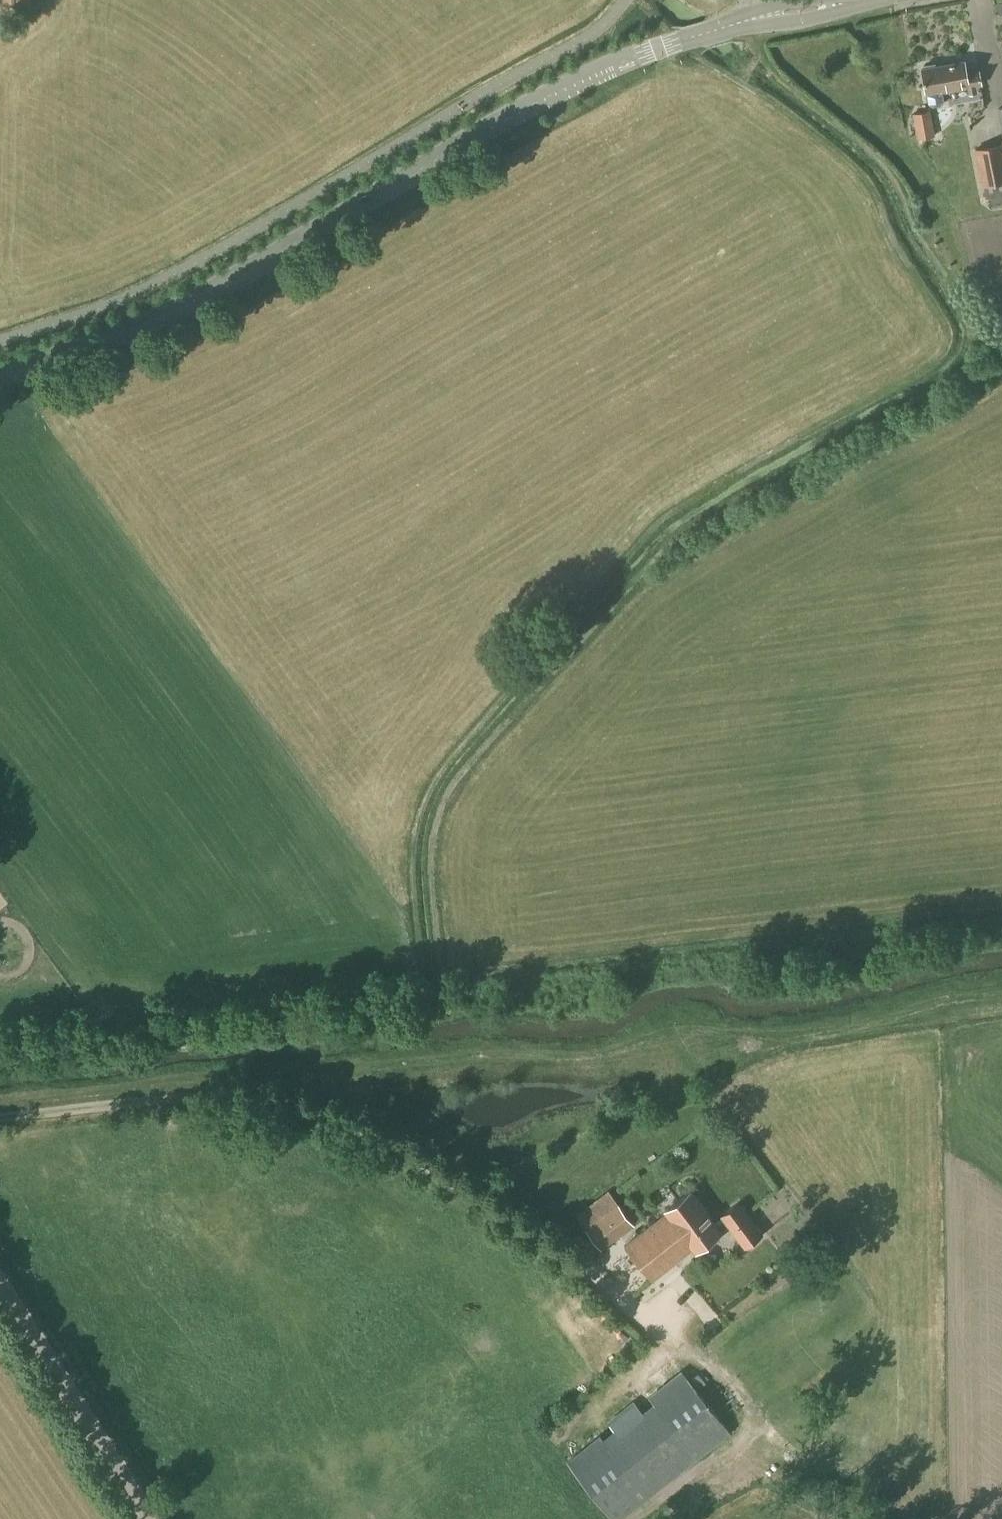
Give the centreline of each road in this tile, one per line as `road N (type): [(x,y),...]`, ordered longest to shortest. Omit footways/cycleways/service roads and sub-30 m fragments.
road 1 (secondary): [(0,373),(154,322),(602,71),(748,20),(862,0)]
road 2 (unclassified): [(598,1274),(395,1148),(323,1118),(227,1098),(0,1119)]
road 3 (unclassified): [(147,1518),(0,1288)]

